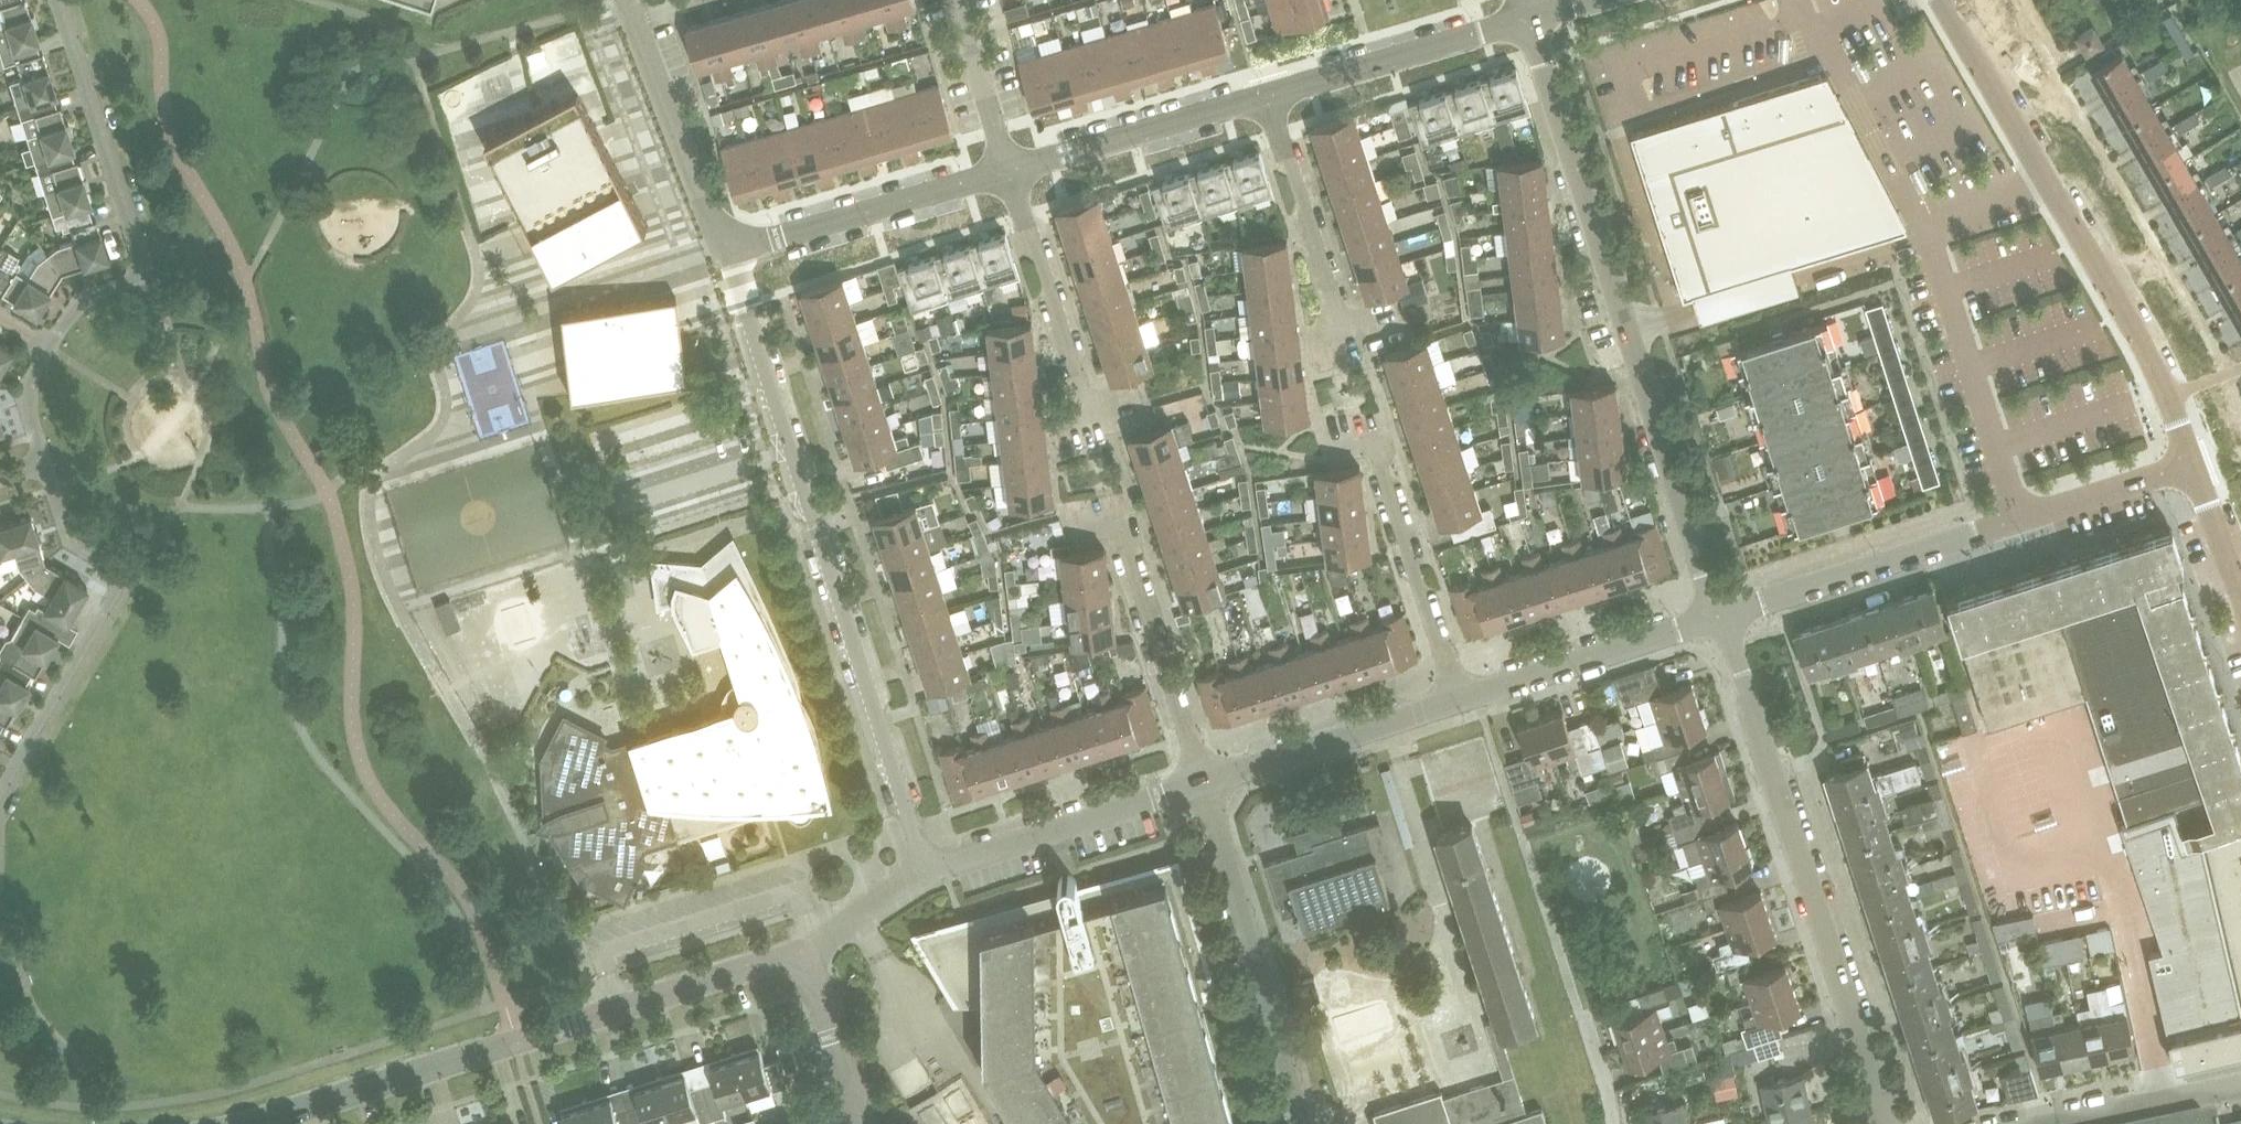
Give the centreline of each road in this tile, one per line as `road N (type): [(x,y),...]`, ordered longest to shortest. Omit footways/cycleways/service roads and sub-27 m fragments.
road 1 (tertiary): [(727,251),(912,825),(934,867)]
road 2 (unclassified): [(1719,616),(1527,18)]
road 3 (residential): [(254,1123),(769,962),(801,964)]
road 4 (unclassified): [(1889,1123),(1719,616)]
road 5 (unclassified): [(2198,462),(2160,362),(1949,0)]
road 6 (unclassified): [(1719,616),(2198,462)]
road 7 (residential): [(42,348),(87,298),(124,285),(141,268),(54,0)]
road 8 (residential): [(0,801),(127,593),(117,574),(66,538),(41,465)]
road 9 (unclassified): [(1304,1123),(1205,781)]
road 10 (residential): [(1459,700),(1374,444),(1340,448)]
road 11 (residential): [(1205,781),(1118,525),(1086,529)]
road 12 (tertiary): [(727,251),(1008,169)]
road 13 (unclassified): [(934,867),(1205,781)]
road 14 (unclassified): [(1459,700),(1719,616)]
road 15 (tertiary): [(1265,94),(1527,18)]
road 16 (tertiary): [(1008,169),(1265,94)]
road 17 (unclassified): [(1205,781),(1459,700)]
road 18 (residential): [(1089,411),(1008,169)]
road 19 (tertiary): [(727,251),(632,17)]
road 20 (residential): [(1343,328),(1265,94)]
road 21 (unclassified): [(2056,1123),(2240,1084)]
road 22 (residential): [(1008,169),(958,0)]
road 23 (tertiary): [(859,1123),(801,964)]
road 24 (tertiary): [(801,964),(934,867)]
road 25 (unclassified): [(2240,577),(2198,462)]
road 26 (residential): [(41,465),(27,386),(42,348)]

